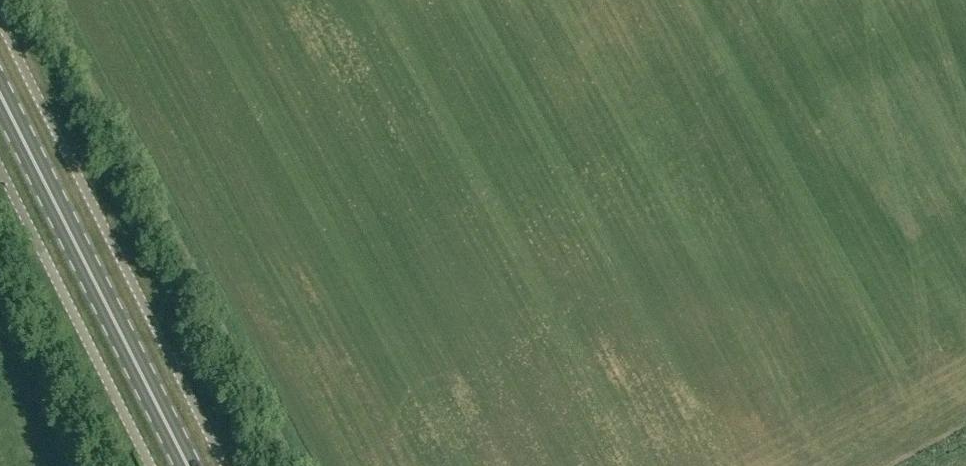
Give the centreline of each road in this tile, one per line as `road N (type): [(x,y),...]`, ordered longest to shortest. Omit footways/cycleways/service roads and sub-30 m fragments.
road 1 (secondary): [(189,465),(0,91)]

